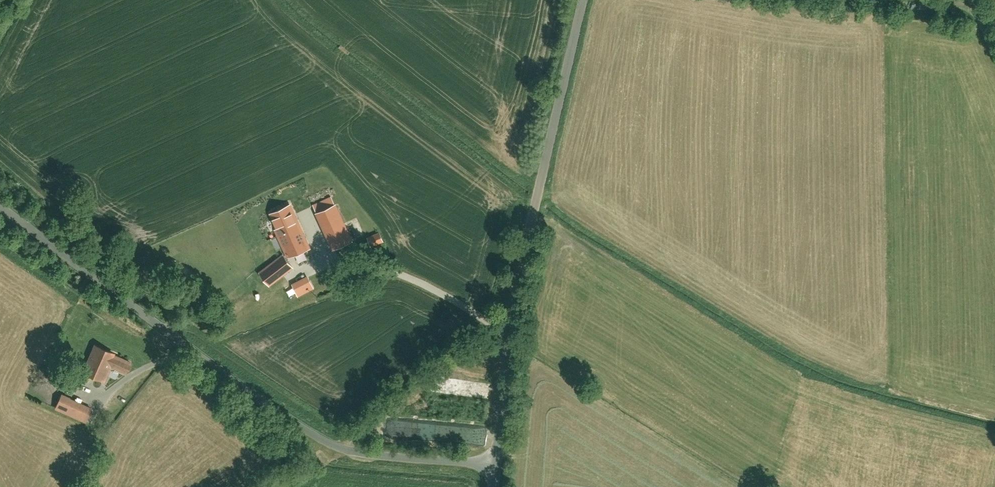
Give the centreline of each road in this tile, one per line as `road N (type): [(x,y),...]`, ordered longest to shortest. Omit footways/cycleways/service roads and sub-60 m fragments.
road 1 (unclassified): [(499,465),(376,458),(303,432),(0,208)]
road 2 (residential): [(499,465),(510,322),(581,0)]

